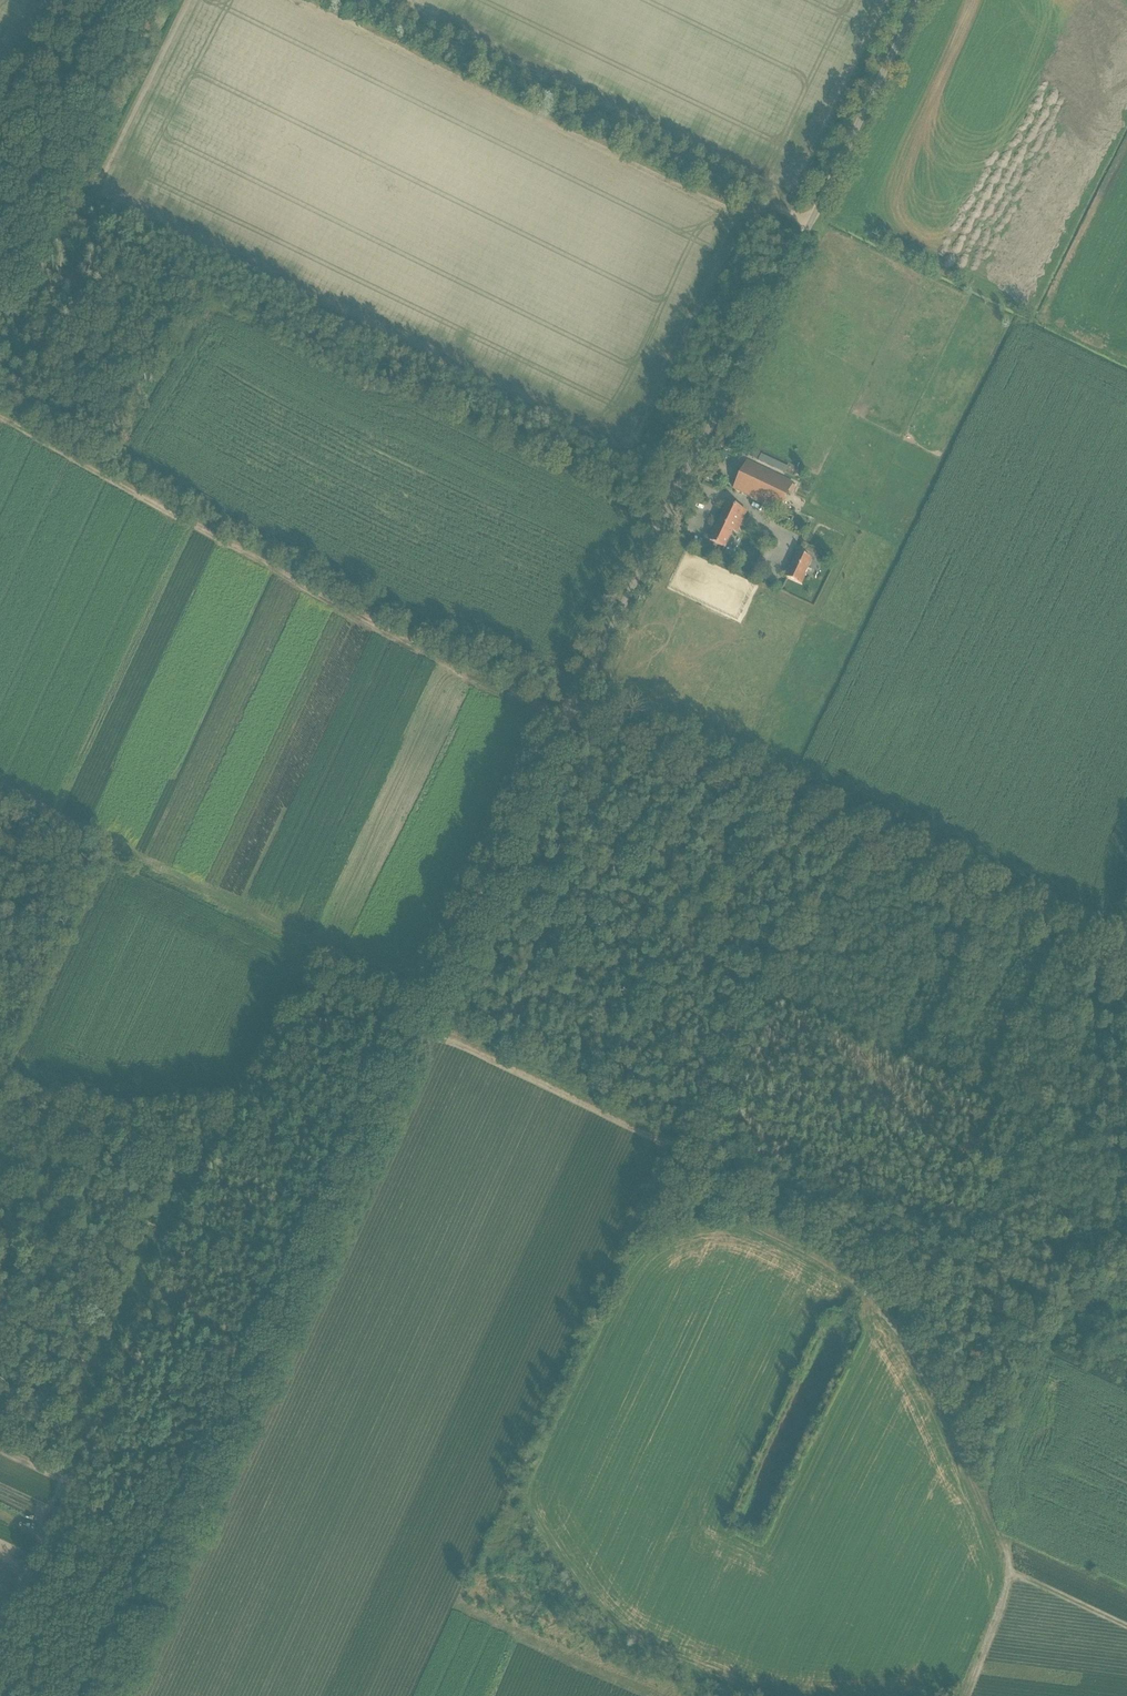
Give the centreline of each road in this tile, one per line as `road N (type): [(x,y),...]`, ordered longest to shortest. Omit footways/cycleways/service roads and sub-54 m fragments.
road 1 (track): [(175,1553),(111,1695)]

